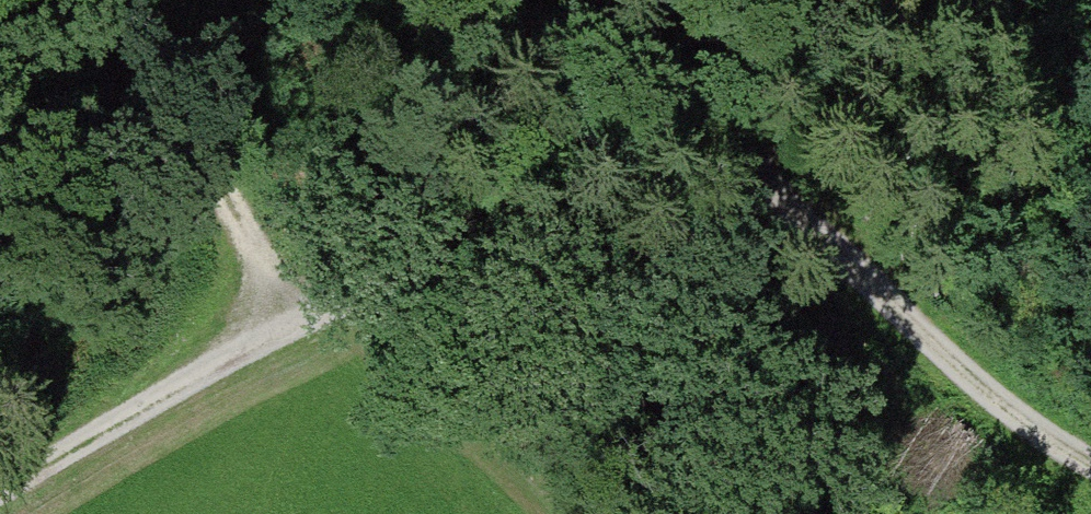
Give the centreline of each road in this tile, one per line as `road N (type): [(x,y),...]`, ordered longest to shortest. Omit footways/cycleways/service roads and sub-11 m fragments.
road 1 (track): [(0,482),(293,313),(697,121)]
road 2 (track): [(706,0),(697,121),(866,270),(1017,422),(1090,455)]
road 3 (track): [(130,0),(293,313)]

